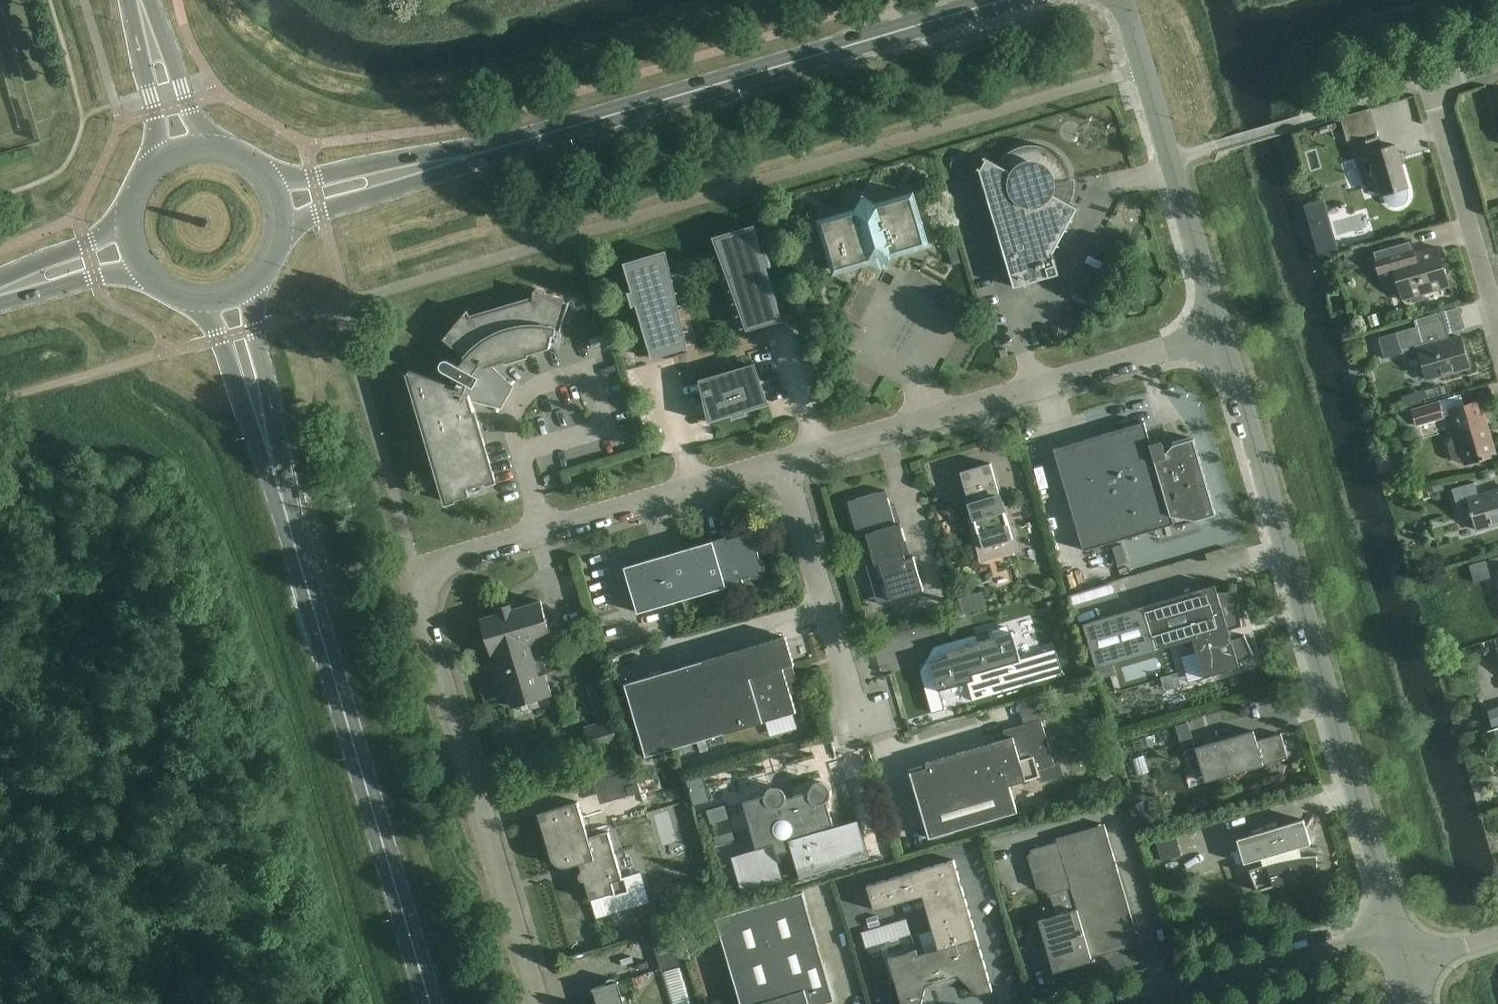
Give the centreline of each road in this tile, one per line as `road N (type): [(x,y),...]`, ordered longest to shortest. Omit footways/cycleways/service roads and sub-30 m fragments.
road 1 (unclassified): [(545,1003),(418,571),(1225,337)]
road 2 (unclassified): [(1399,928),(1225,337)]
road 3 (tertiary): [(431,1003),(260,415)]
road 4 (tertiary): [(446,161),(1012,0)]
road 5 (unclassified): [(1225,337),(1126,0)]
road 6 (residential): [(1497,297),(1436,86),(1497,68)]
road 7 (unclassified): [(1399,928),(1138,1003)]
road 8 (tertiary): [(285,234),(446,161)]
road 9 (tertiary): [(446,161),(273,183)]
road 10 (tertiary): [(125,225),(42,259),(1,292)]
road 11 (tertiary): [(1,292),(52,290),(136,266)]
road 12 (tertiary): [(151,34),(146,70),(165,156)]
road 13 (tertiary): [(208,305),(235,386),(260,415)]
road 14 (tertiary): [(260,415),(266,375),(247,294)]
road 15 (tertiary): [(204,145),(151,34)]

